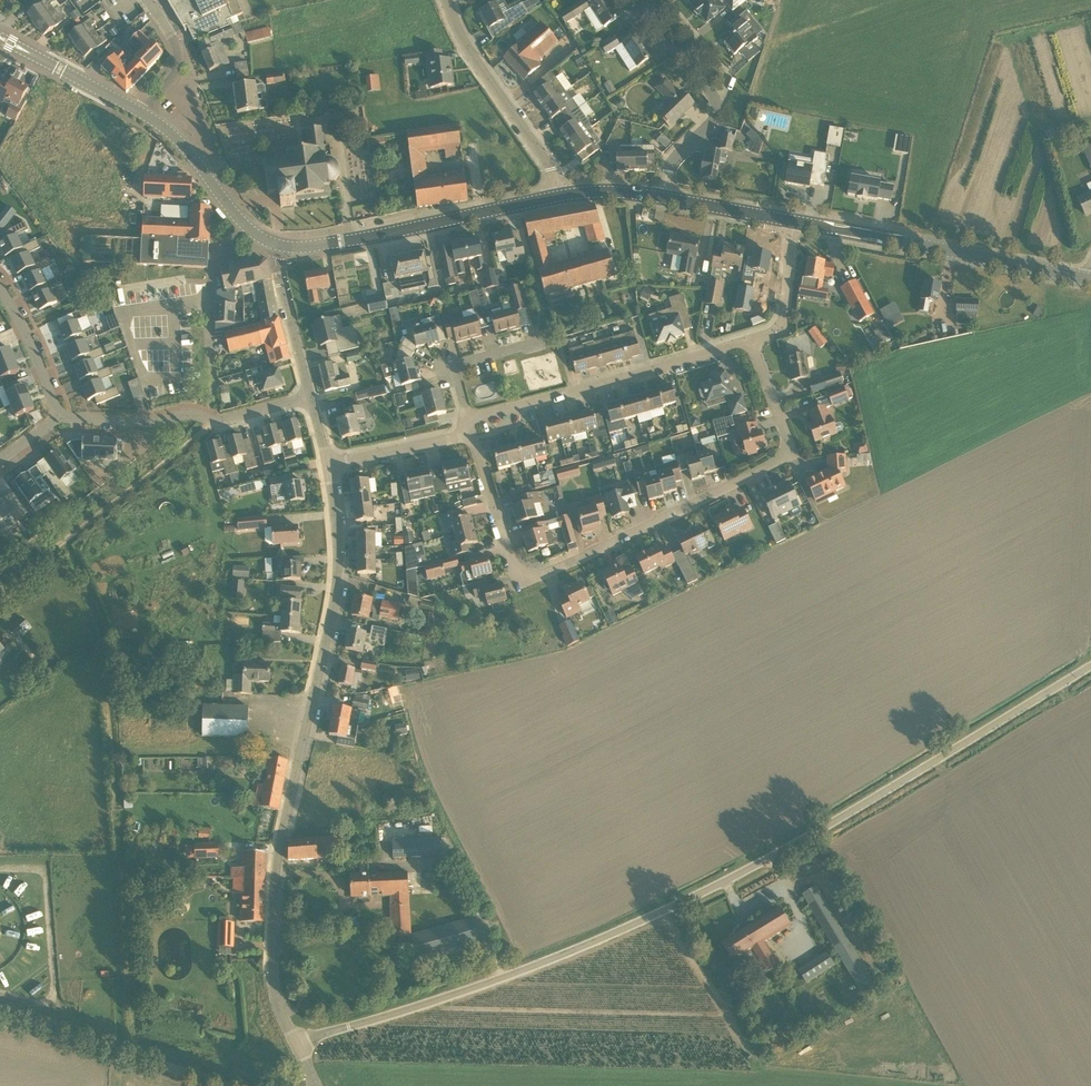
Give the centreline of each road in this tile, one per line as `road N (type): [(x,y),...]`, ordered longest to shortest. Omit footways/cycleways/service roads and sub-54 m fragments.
road 1 (unclassified): [(396,1010),(683,905),(1090,665)]
road 2 (residential): [(298,1044),(270,984),(270,905),(274,853),(336,603),(328,466)]
road 3 (residential): [(470,422),(518,574),(542,574),(780,459),(786,437),(751,341)]
road 4 (secondary): [(1085,278),(792,221)]
road 5 (residential): [(470,422),(751,341)]
road 6 (secondary): [(277,246),(345,242),(561,195)]
road 7 (unclassified): [(0,1011),(248,1085)]
road 8 (residential): [(664,197),(670,154),(706,112),(704,90),(634,0)]
road 9 (residential): [(561,195),(550,163),(472,55),(446,0)]
road 10 (residential): [(247,228),(212,274),(205,302),(211,420)]
road 11 (secondary): [(247,228),(183,148),(139,110)]
road 12 (secondary): [(139,110),(0,36)]
road 13 (residential): [(310,396),(275,268),(277,246)]
road 14 (residential): [(211,420),(58,417)]
road 15 (residential): [(328,466),(454,437),(470,422)]
road 16 (residential): [(470,422),(455,366),(540,341)]
road 17 (residential): [(58,417),(0,288)]
road 18 (residential): [(751,341),(776,333),(783,321),(792,221)]
road 19 (residential): [(139,110),(174,76),(178,54),(148,0)]
road 20 (secondary): [(792,221),(664,197)]

